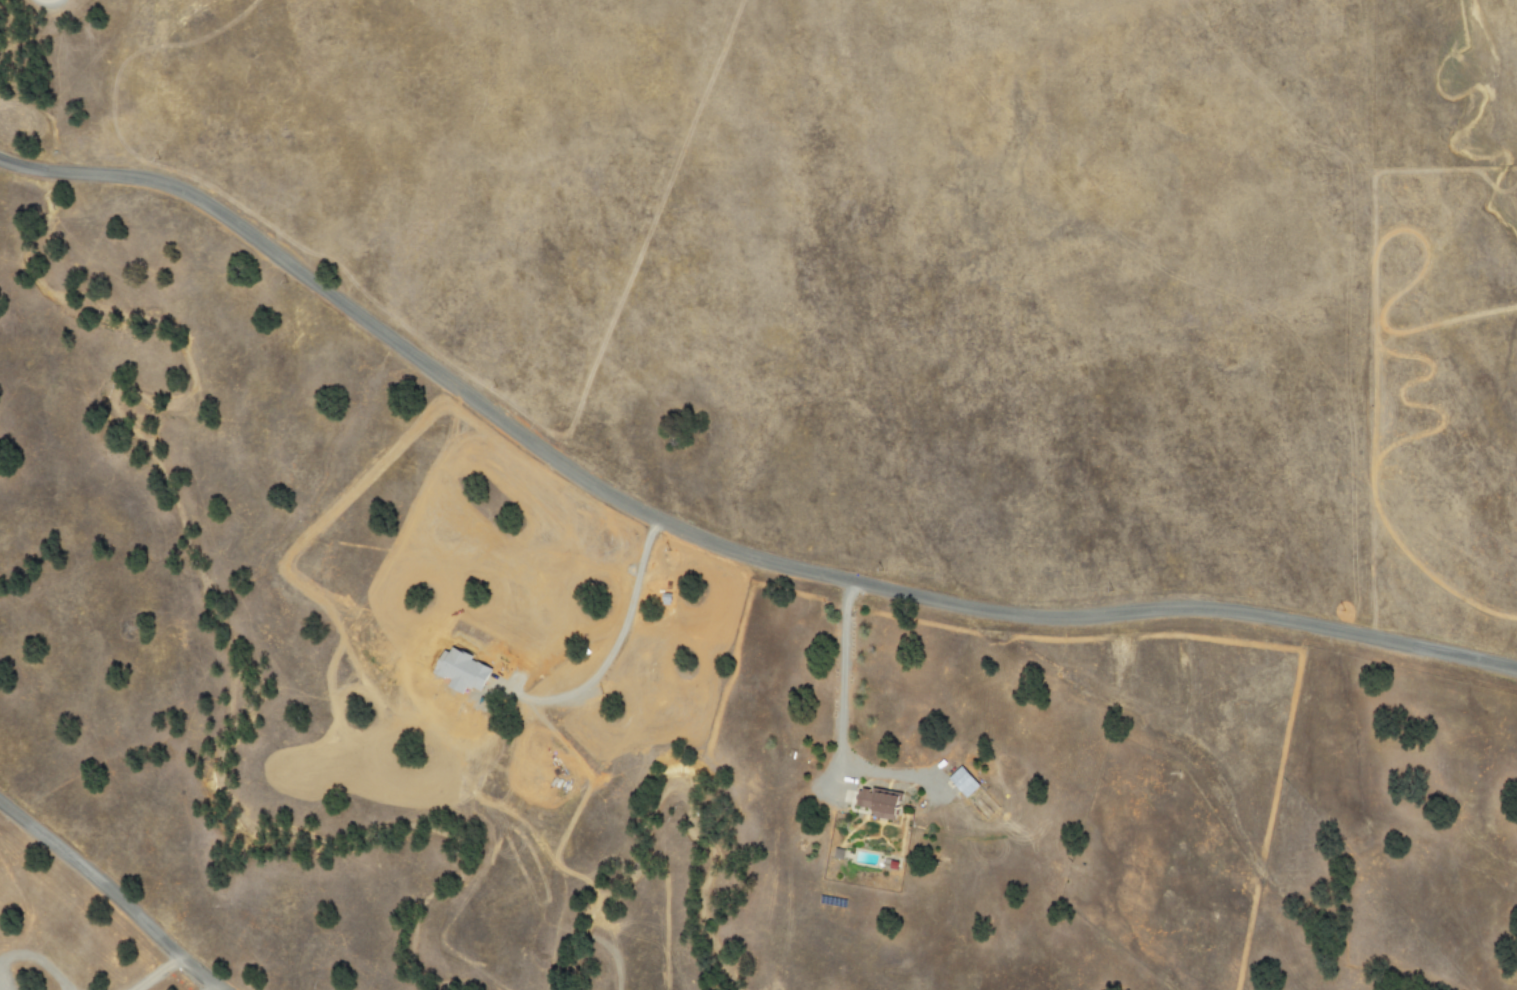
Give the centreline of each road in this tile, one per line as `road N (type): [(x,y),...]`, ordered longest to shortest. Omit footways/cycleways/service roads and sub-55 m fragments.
road 1 (residential): [(1516,671),(1228,613),(997,616),(765,564),(588,481),(196,196),(149,181),(0,164)]
road 2 (residential): [(226,989),(0,797)]

